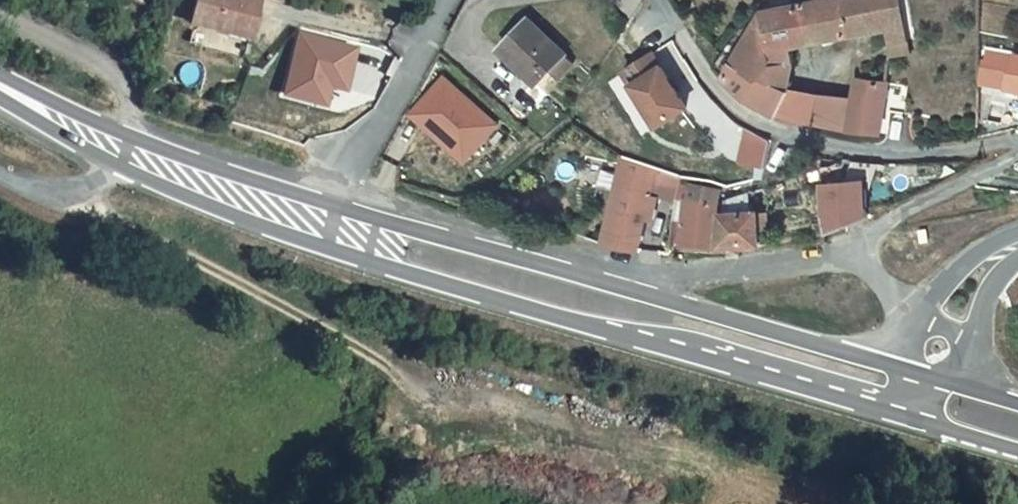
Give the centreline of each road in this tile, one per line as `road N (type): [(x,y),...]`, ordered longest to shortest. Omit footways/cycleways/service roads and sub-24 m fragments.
road 1 (secondary): [(129,168),(416,287),(894,414)]
road 2 (secondary): [(886,369),(330,208)]
road 3 (secondary): [(330,208),(234,181),(0,82)]
road 4 (residential): [(1017,136),(904,151),(817,141),(723,92)]
road 5 (residential): [(1017,149),(873,228),(862,255),(899,309),(923,323)]
road 6 (residential): [(330,208),(442,15),(442,0)]
road 7 (secondary): [(0,87),(129,168)]
road 8 (residential): [(0,173),(62,195),(129,168)]
road 9 (secondary): [(894,414),(1017,452)]

